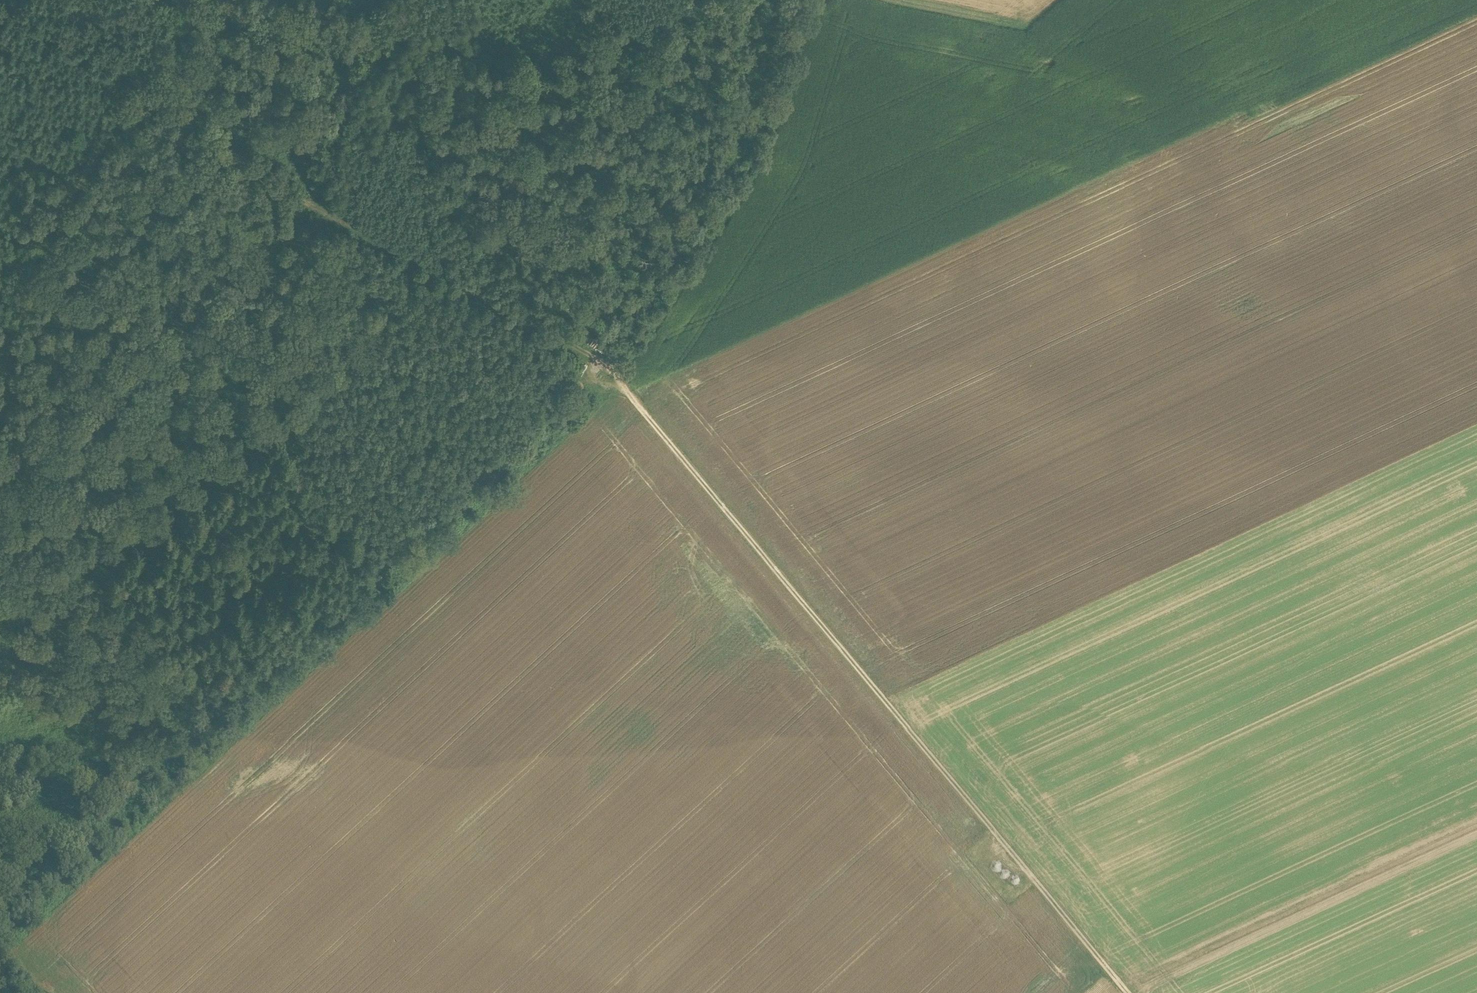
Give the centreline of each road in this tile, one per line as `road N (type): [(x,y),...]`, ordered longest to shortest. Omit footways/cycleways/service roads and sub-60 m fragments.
road 1 (track): [(621,385),(1129,992)]
road 2 (track): [(135,99),(326,213),(601,358),(621,385)]
road 3 (track): [(0,405),(49,226),(207,0)]

